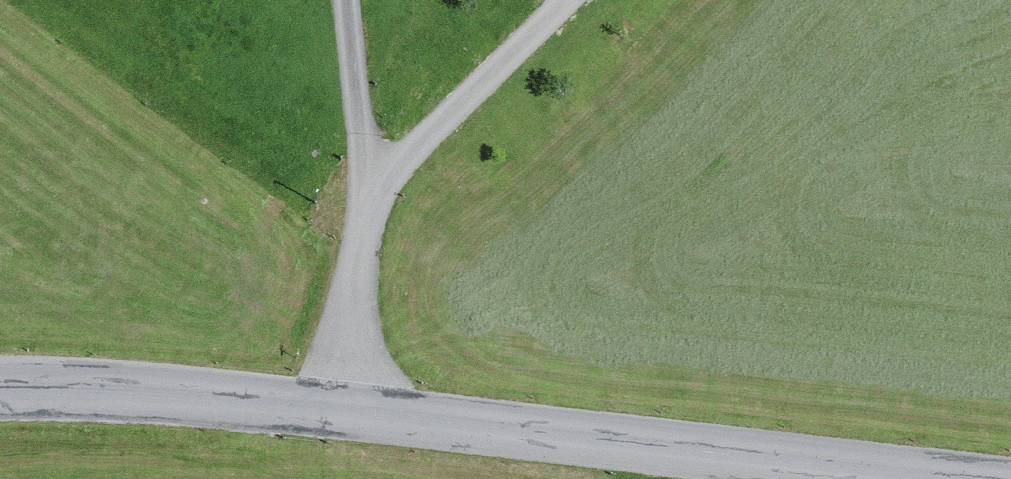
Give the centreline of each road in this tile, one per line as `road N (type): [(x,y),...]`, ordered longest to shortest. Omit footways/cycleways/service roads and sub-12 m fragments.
road 1 (residential): [(0,390),(348,414),(942,478)]
road 2 (track): [(575,0),(414,152),(368,213),(348,414)]
road 3 (track): [(368,213),(353,0)]

